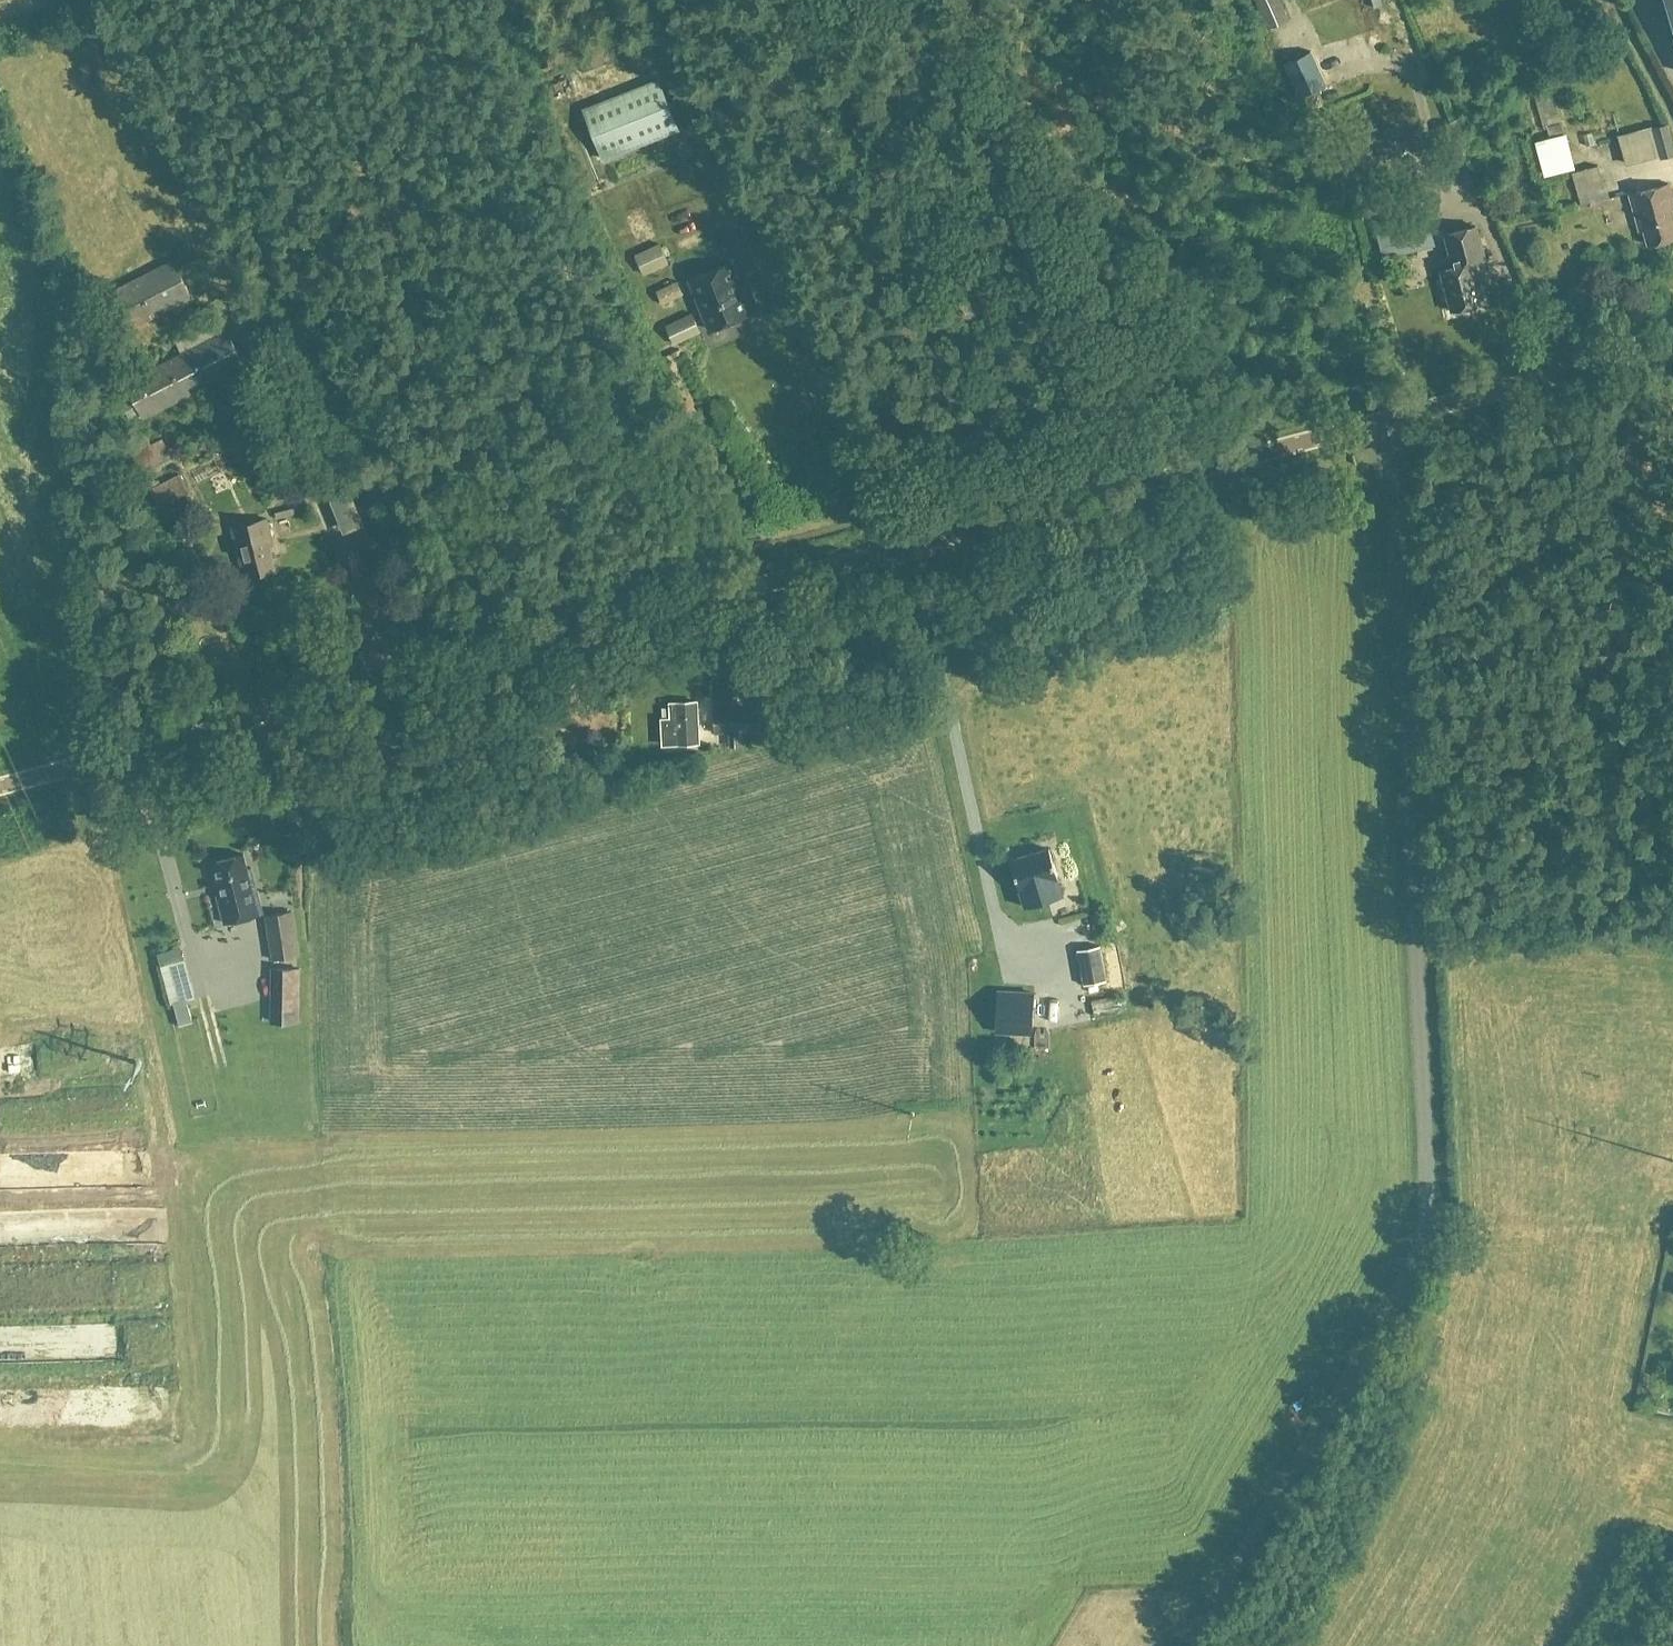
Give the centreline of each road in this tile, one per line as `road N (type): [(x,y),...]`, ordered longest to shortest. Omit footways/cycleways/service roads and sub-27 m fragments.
road 1 (unclassified): [(0,786),(1672,344)]

